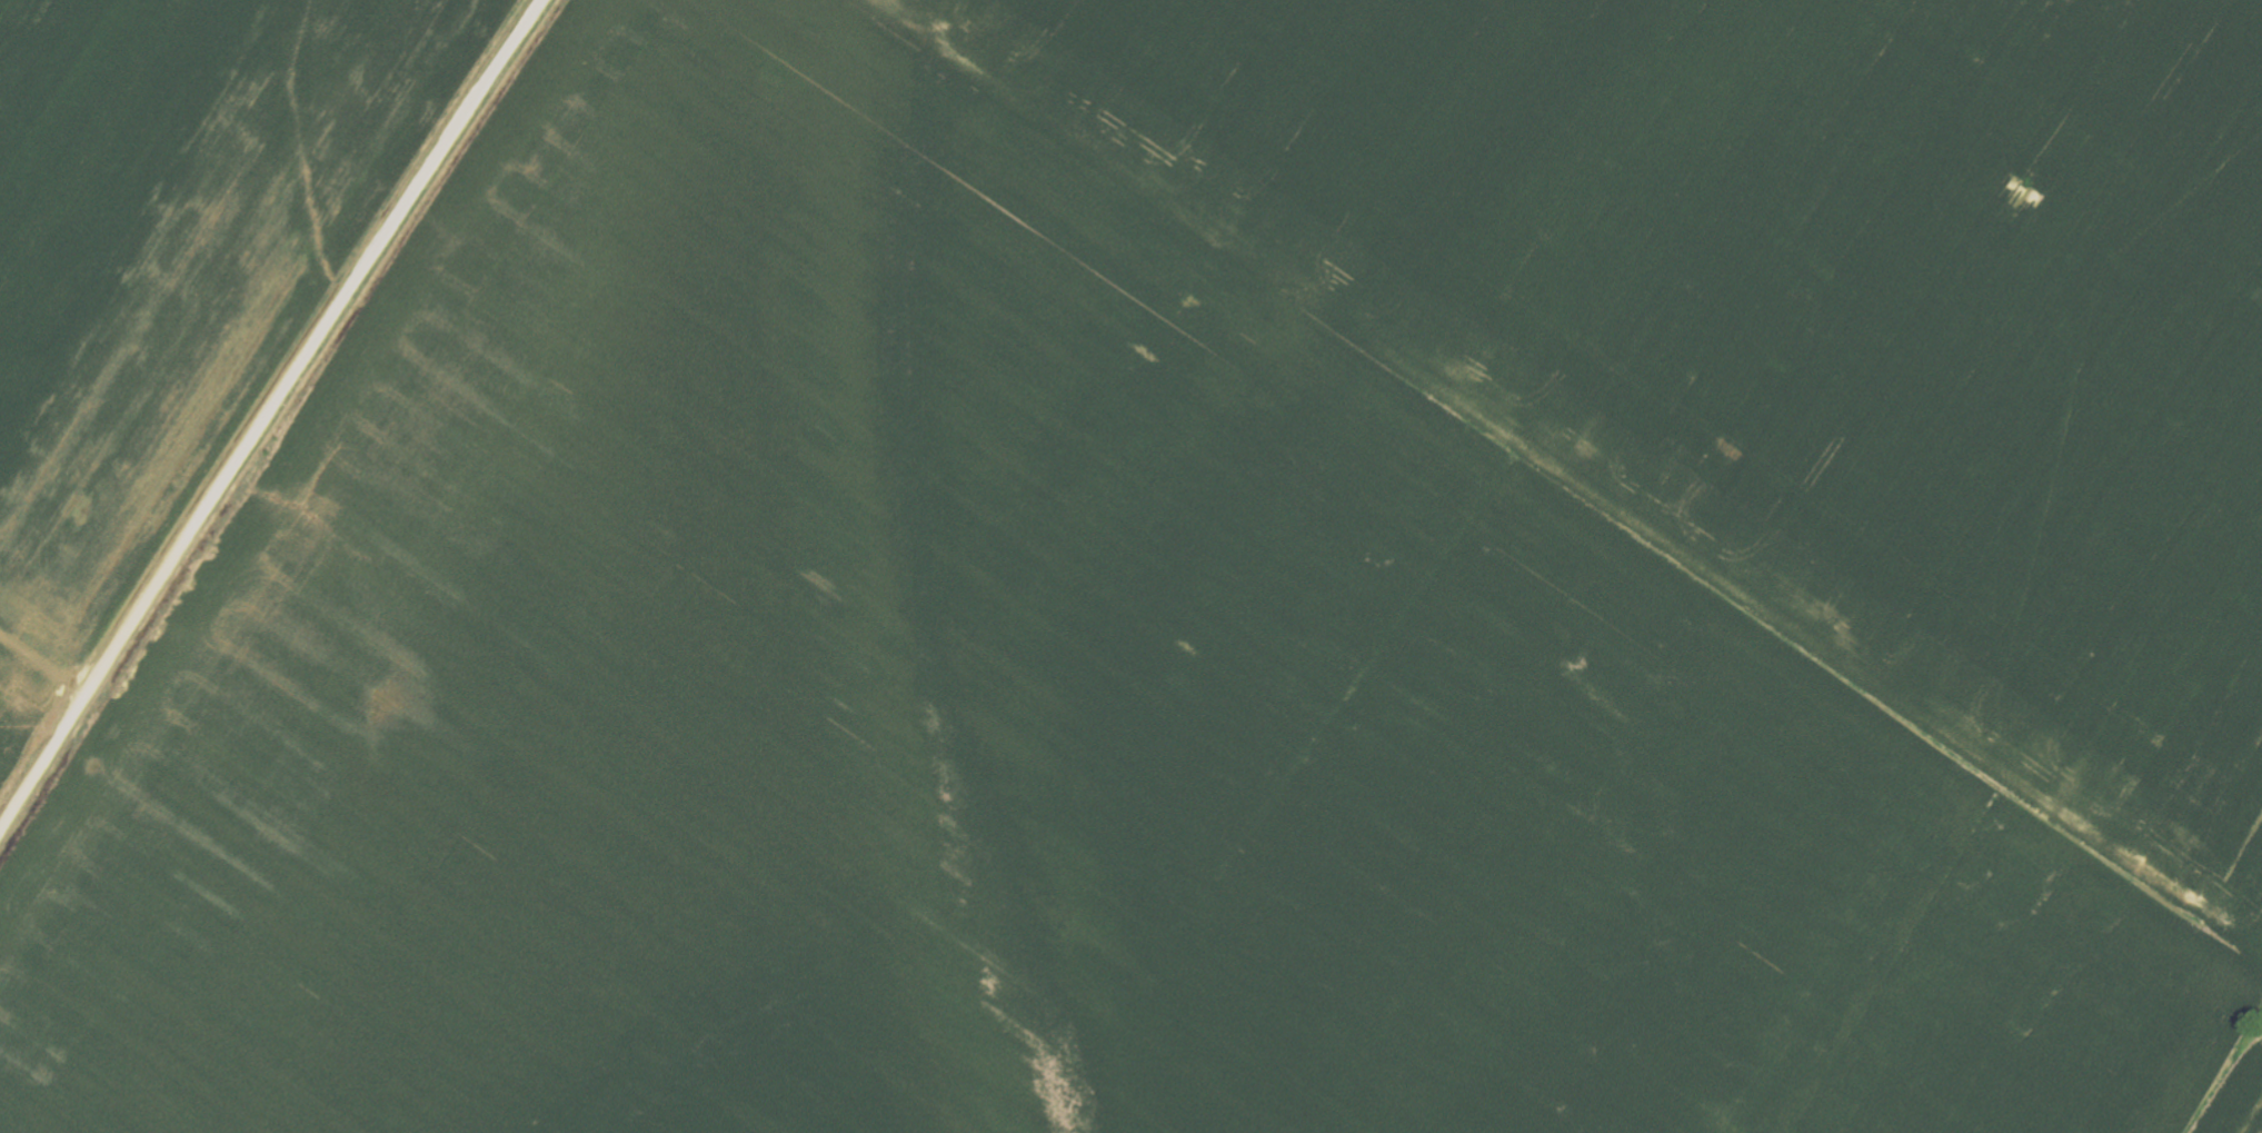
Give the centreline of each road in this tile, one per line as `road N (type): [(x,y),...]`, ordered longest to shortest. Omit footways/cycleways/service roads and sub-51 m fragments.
road 1 (residential): [(0,837),(546,0)]

